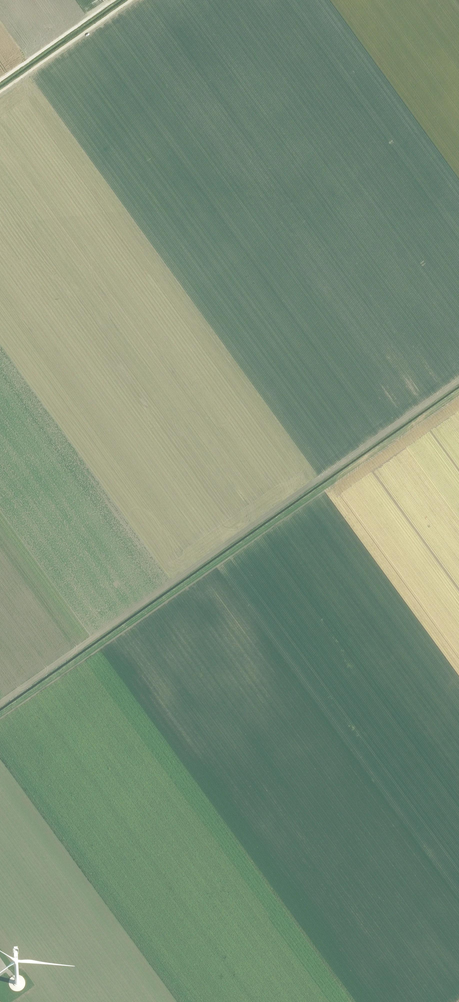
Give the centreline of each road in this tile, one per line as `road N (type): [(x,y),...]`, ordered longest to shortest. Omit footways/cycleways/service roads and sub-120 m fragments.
road 1 (track): [(131,0),(0,92)]
road 2 (track): [(0,80),(114,0)]

